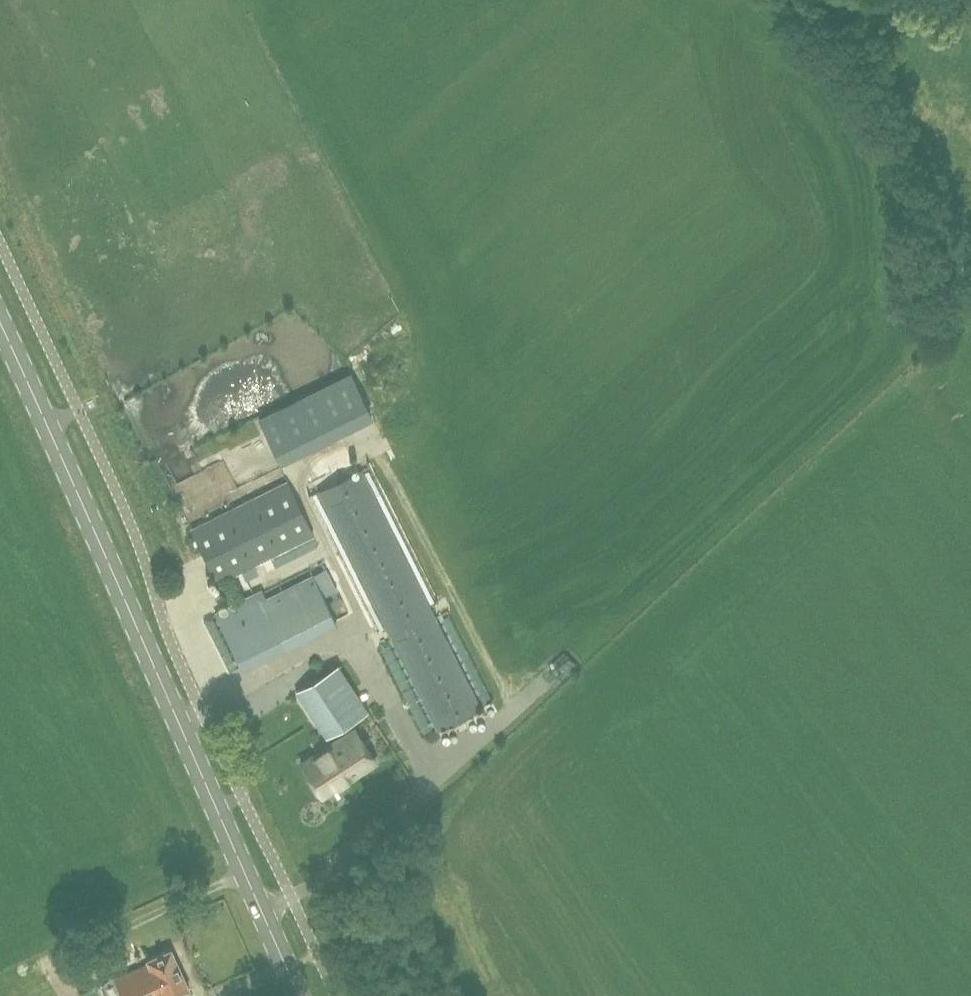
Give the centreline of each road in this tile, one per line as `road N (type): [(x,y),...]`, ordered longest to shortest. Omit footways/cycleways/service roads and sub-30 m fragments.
road 1 (primary): [(299,995),(0,323)]

